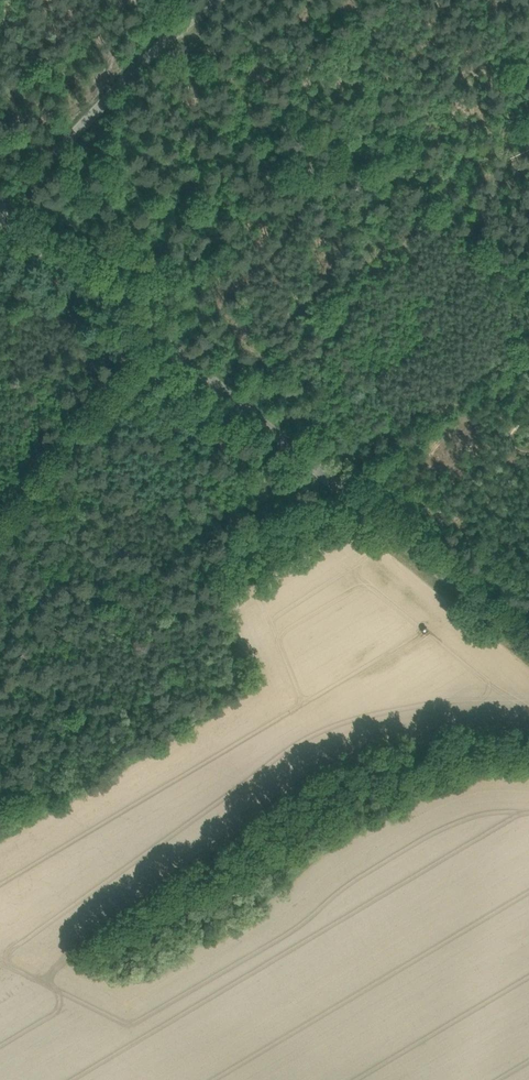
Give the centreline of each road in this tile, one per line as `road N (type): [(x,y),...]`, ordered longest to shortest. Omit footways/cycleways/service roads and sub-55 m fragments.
road 1 (unclassified): [(528,645),(97,286),(0,220)]
road 2 (unclassified): [(0,211),(152,53),(217,0)]

